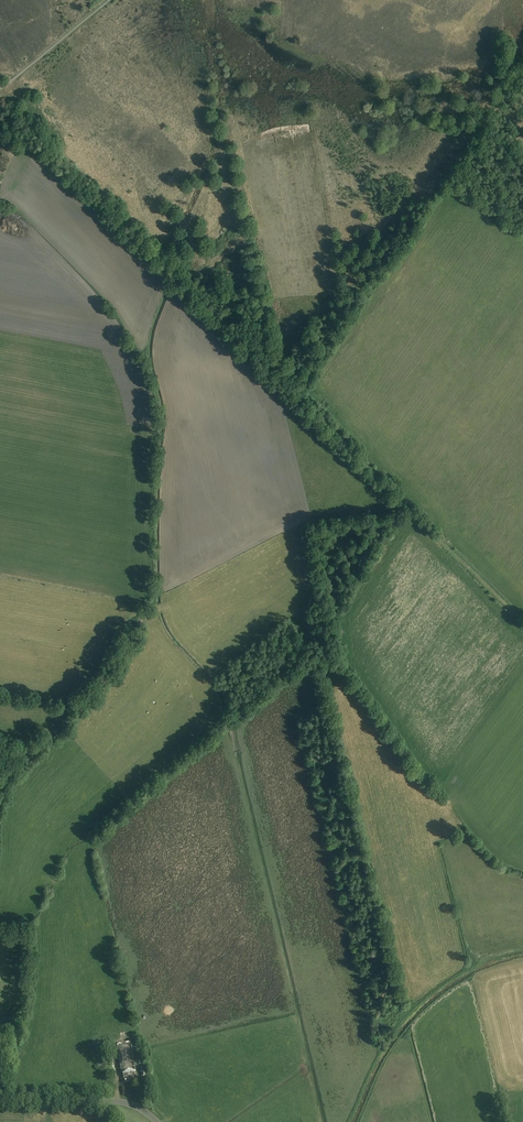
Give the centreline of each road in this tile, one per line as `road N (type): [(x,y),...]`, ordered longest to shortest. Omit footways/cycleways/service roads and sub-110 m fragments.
road 1 (track): [(0,108),(522,620)]
road 2 (unclassified): [(156,1121),(115,1102),(0,1102)]

